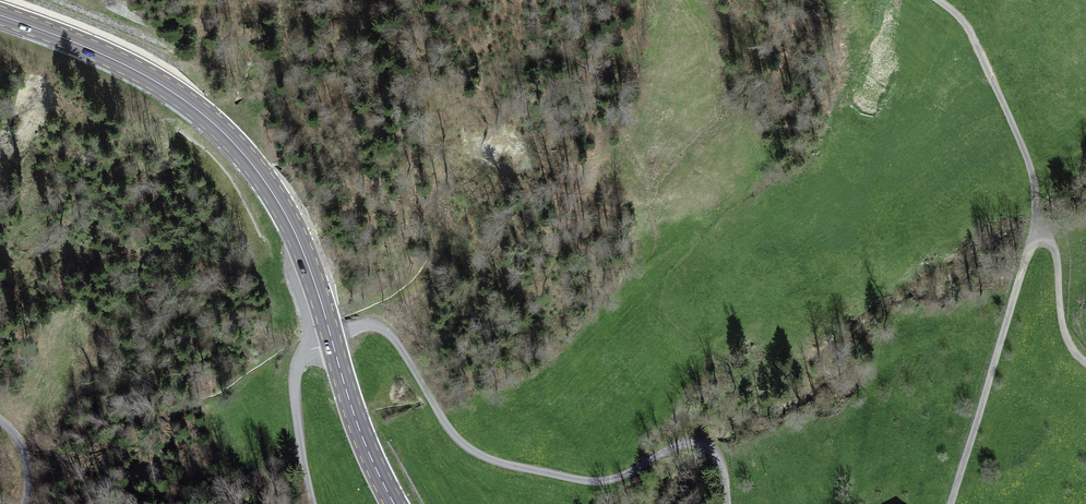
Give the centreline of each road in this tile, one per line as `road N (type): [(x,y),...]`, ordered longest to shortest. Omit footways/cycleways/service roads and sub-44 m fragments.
road 1 (track): [(937,0),(969,25),(1026,157),(1038,228),(951,503)]
road 2 (primary): [(332,337),(284,210),(227,136),(148,76),(0,15)]
road 3 (unclassified): [(332,337),(376,325),(396,342),(466,447),(497,464),(582,483),(699,477),(725,486),(726,503)]
road 4 (unclassified): [(312,503),(295,397),(299,361),(332,337)]
road 5 (primary): [(395,503),(362,438),(332,337)]
road 6 (track): [(1085,362),(1073,354),(1054,255),(1038,228)]

